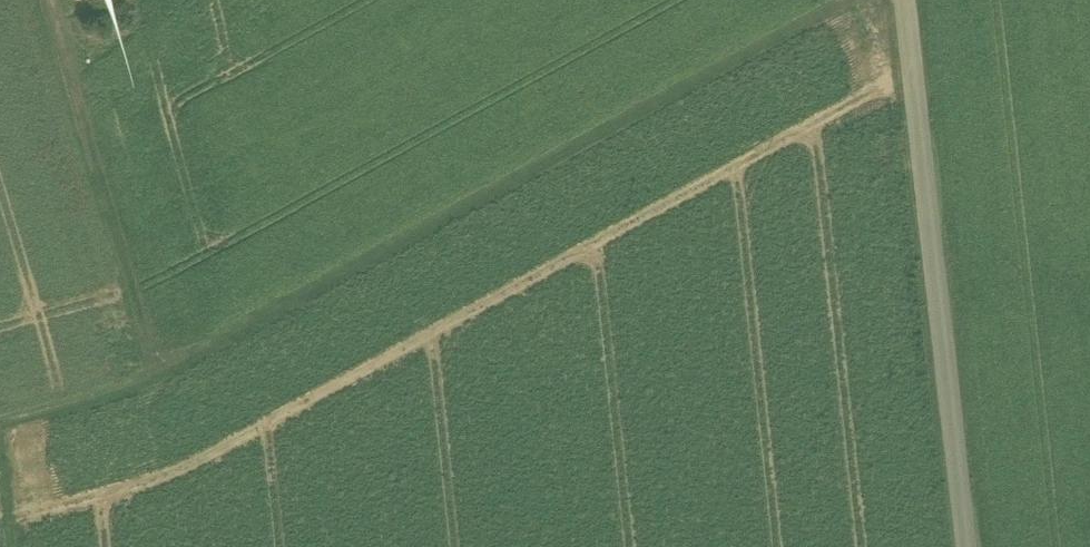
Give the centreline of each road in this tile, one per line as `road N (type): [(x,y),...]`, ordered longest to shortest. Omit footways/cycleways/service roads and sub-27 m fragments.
road 1 (unclassified): [(909,0),(973,546)]

